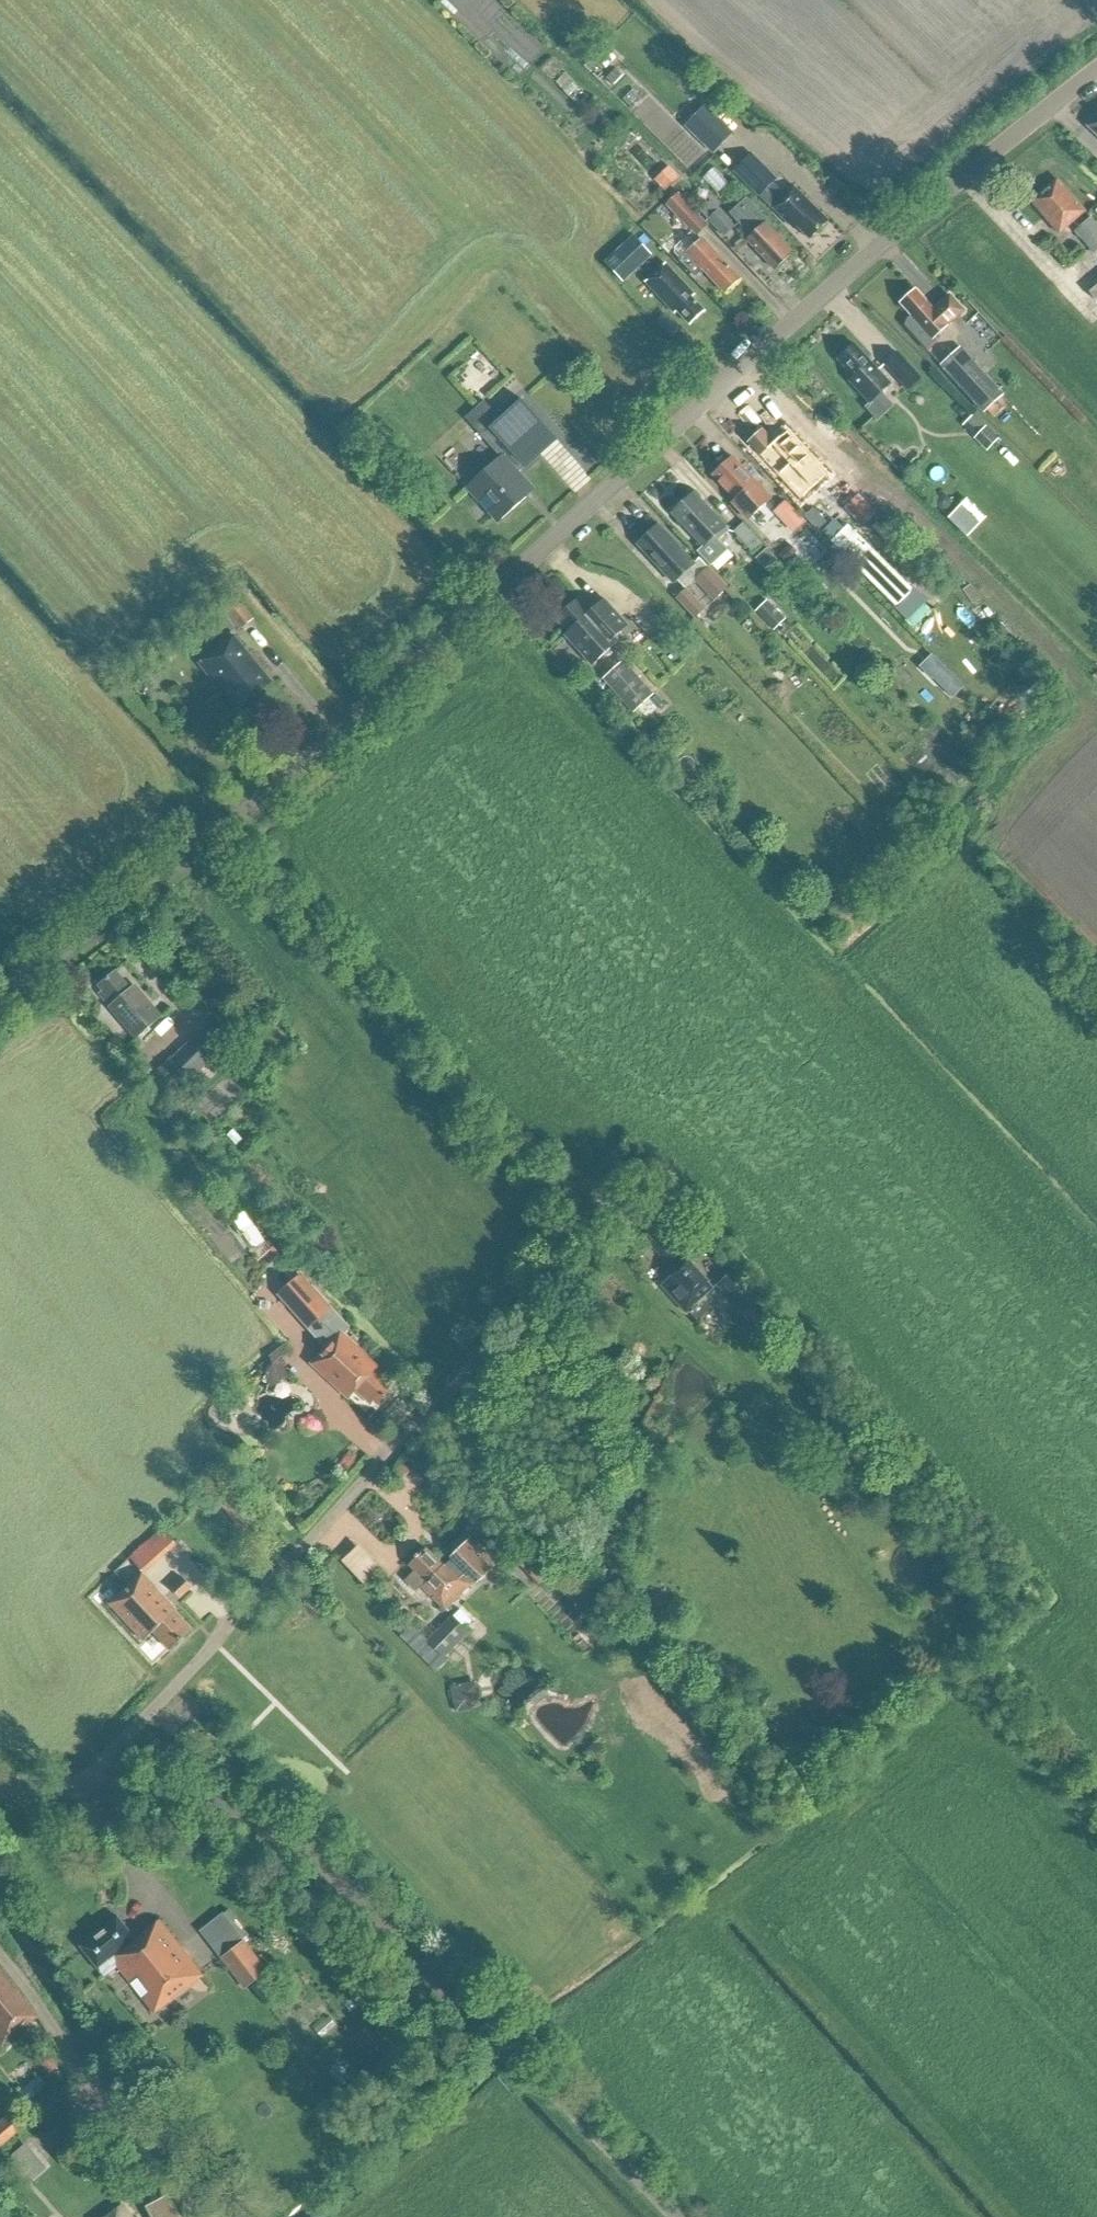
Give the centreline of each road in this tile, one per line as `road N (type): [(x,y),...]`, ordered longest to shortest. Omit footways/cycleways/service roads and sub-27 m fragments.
road 1 (unclassified): [(0,978),(235,810),(728,374)]
road 2 (unclassified): [(0,1781),(168,1786),(248,1810),(298,1839),(390,1916),(665,2216)]
road 3 (track): [(88,1780),(626,1179)]
road 4 (unclassified): [(728,374),(1096,66)]
road 5 (unclassified): [(1061,661),(873,482),(728,374)]
road 6 (track): [(0,1947),(198,2216)]

